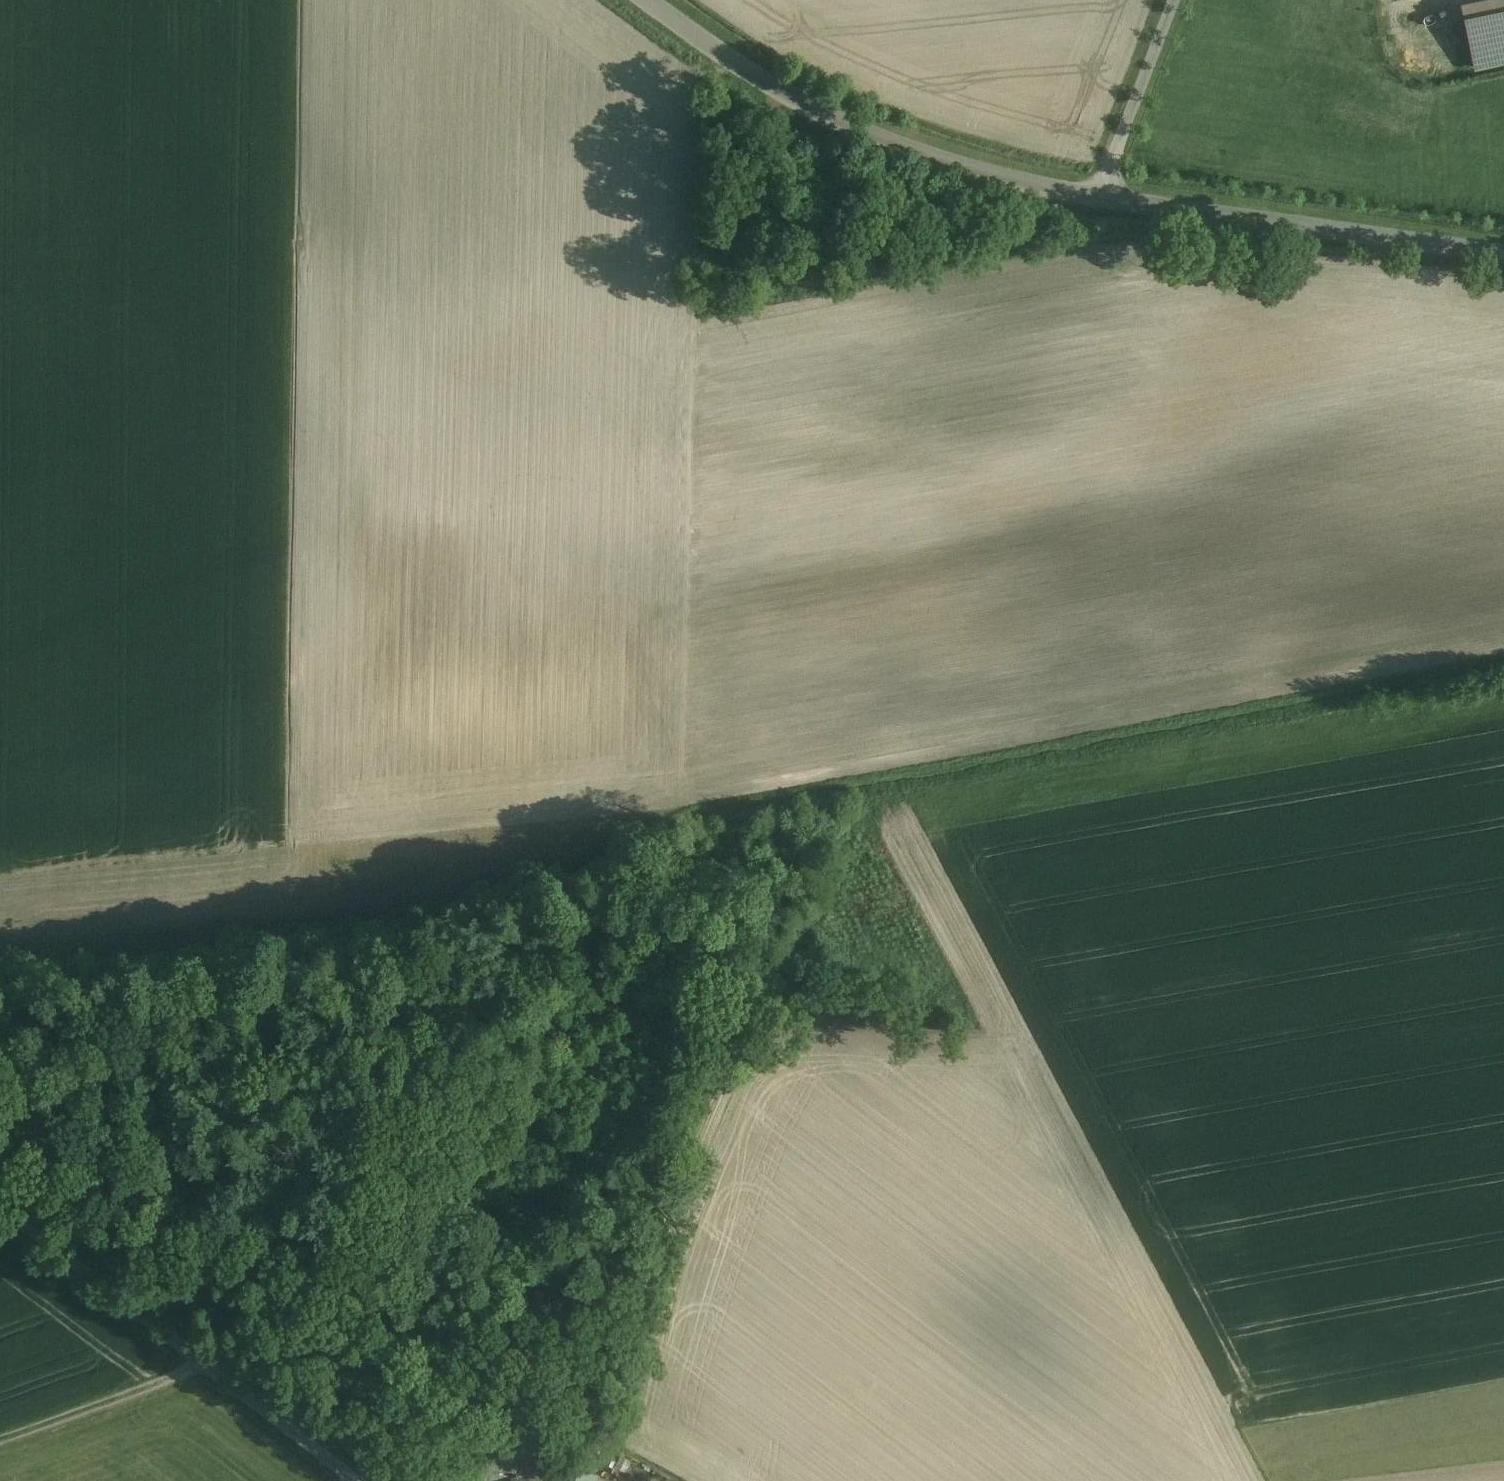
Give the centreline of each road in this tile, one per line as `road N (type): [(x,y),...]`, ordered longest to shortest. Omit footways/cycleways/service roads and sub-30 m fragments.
road 1 (unclassified): [(1503,256),(1120,203),(888,142),(794,98),(649,0)]
road 2 (unclassified): [(357,1480),(0,1202)]
road 3 (track): [(198,1354),(189,1364),(0,1430)]

